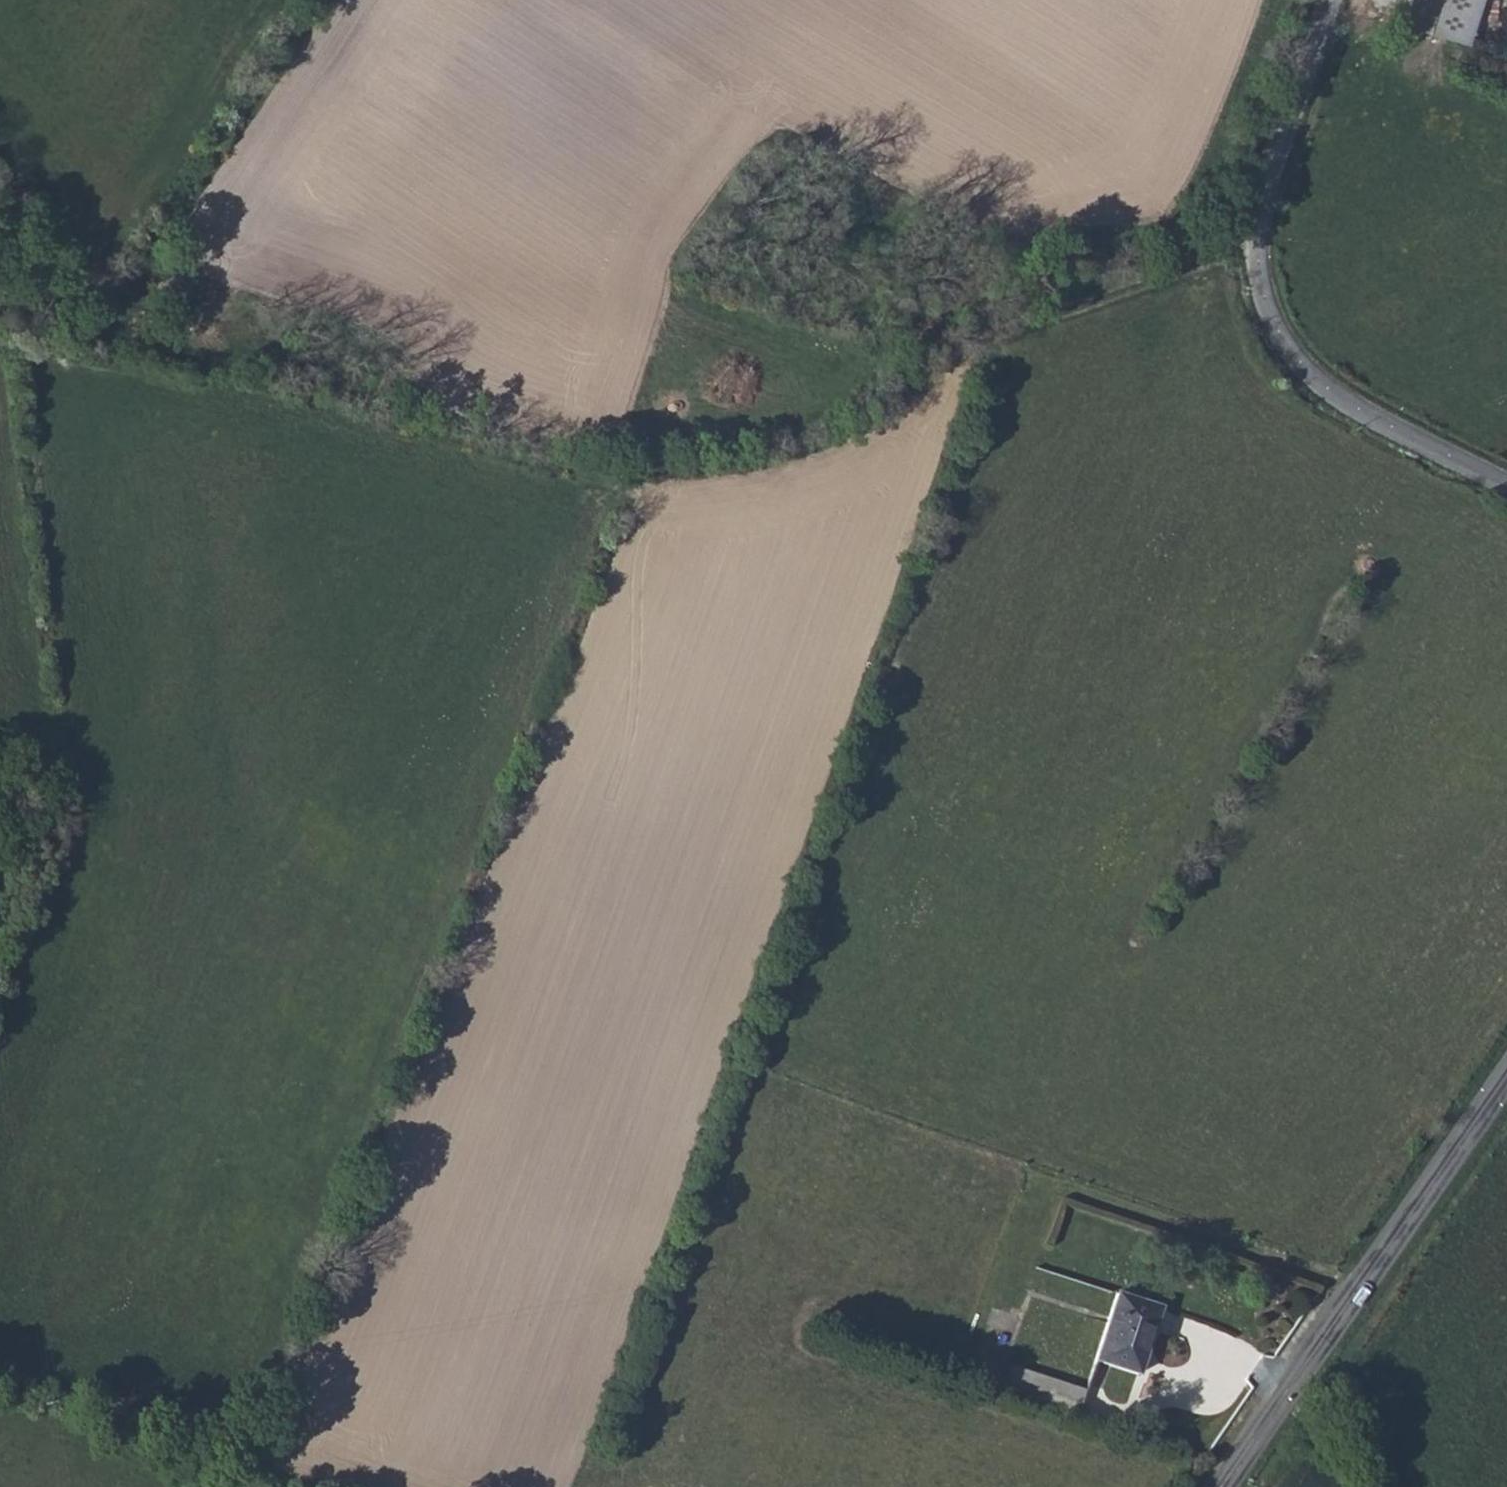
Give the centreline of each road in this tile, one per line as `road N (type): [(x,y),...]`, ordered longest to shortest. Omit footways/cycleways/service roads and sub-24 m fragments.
road 1 (unclassified): [(1506,483),(1324,391),(1281,339),(1260,287),(1261,221),(1327,0)]
road 2 (tertiary): [(1225,1486),(1506,1075)]

